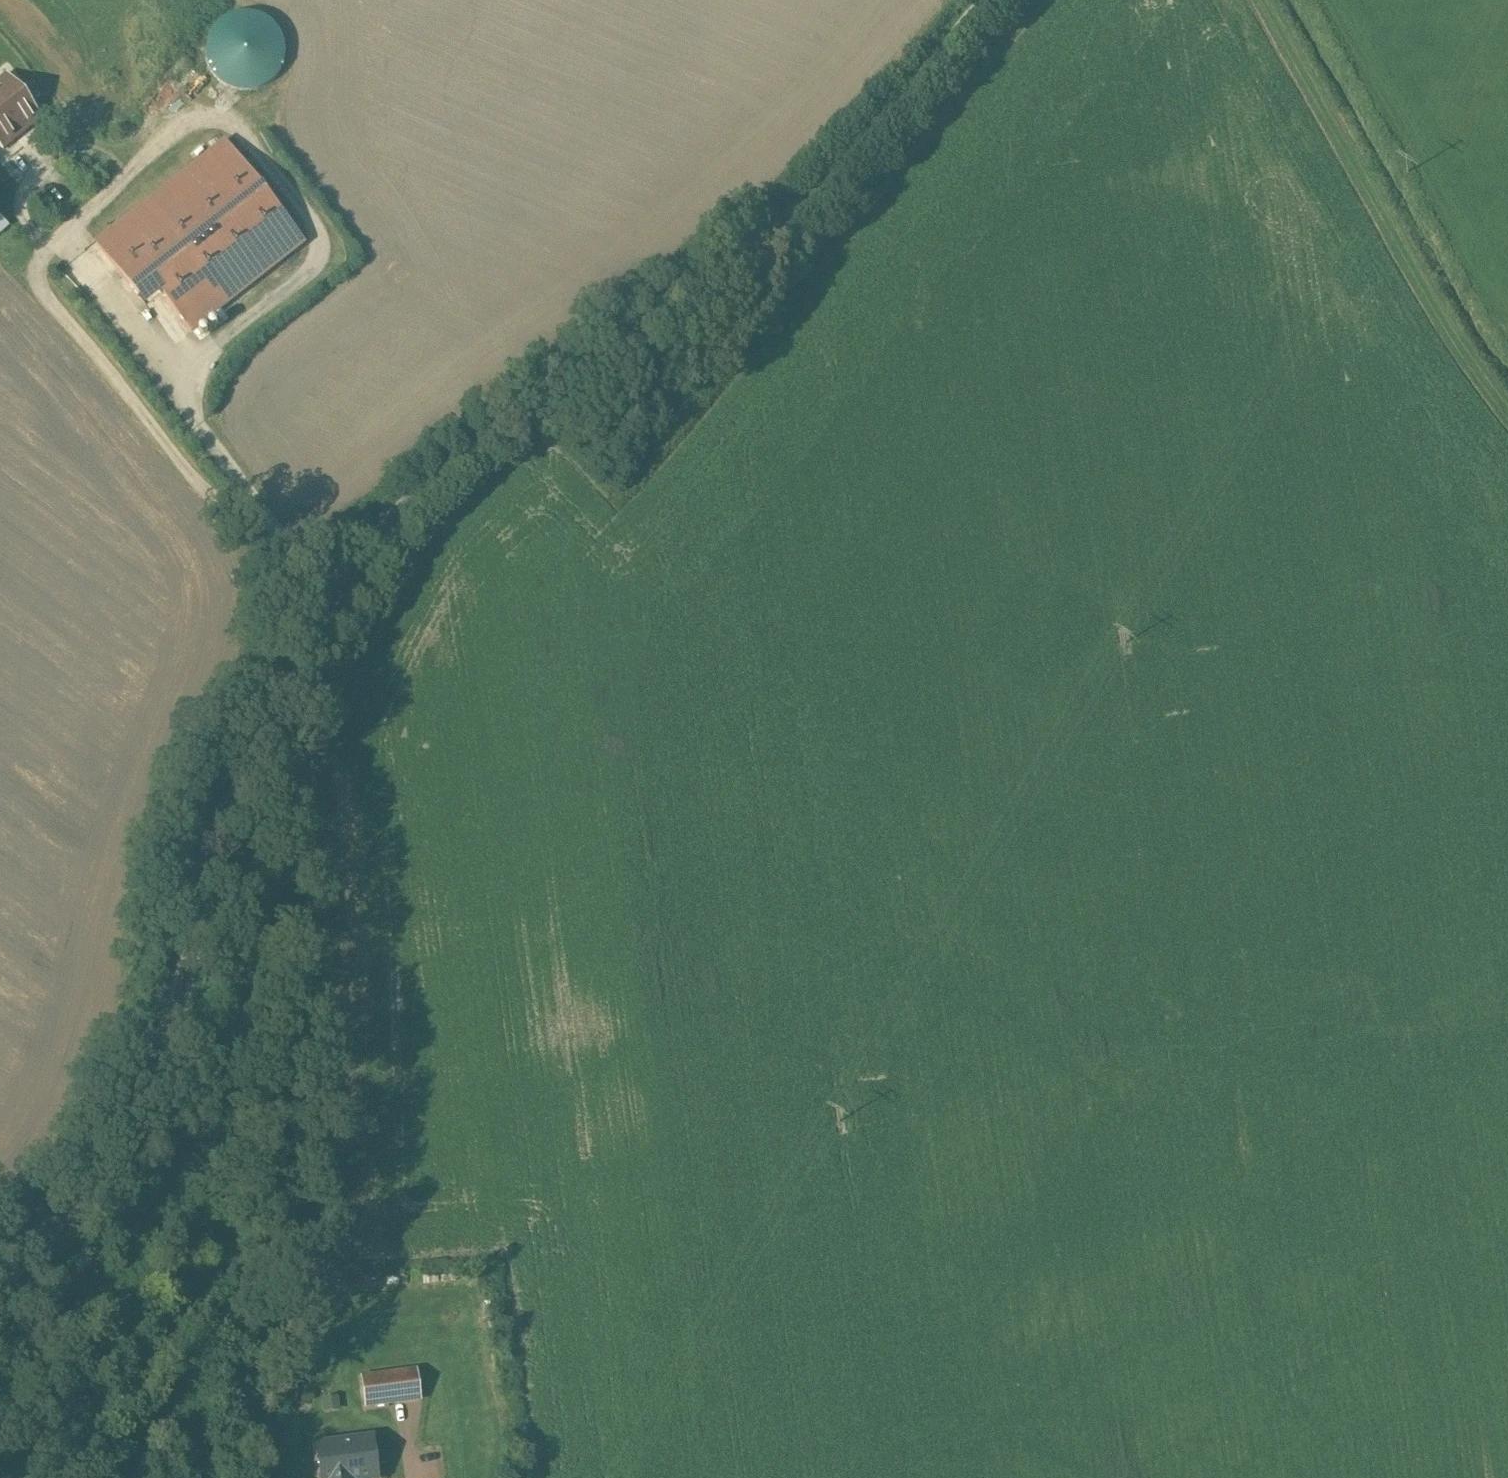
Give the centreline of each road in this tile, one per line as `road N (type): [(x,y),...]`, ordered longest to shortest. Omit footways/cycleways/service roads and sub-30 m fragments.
road 1 (unclassified): [(0,1281),(43,1245),(97,1171),(145,1078),(184,898),(328,613),(391,528),(450,469),(748,269),(868,144),(986,0)]

